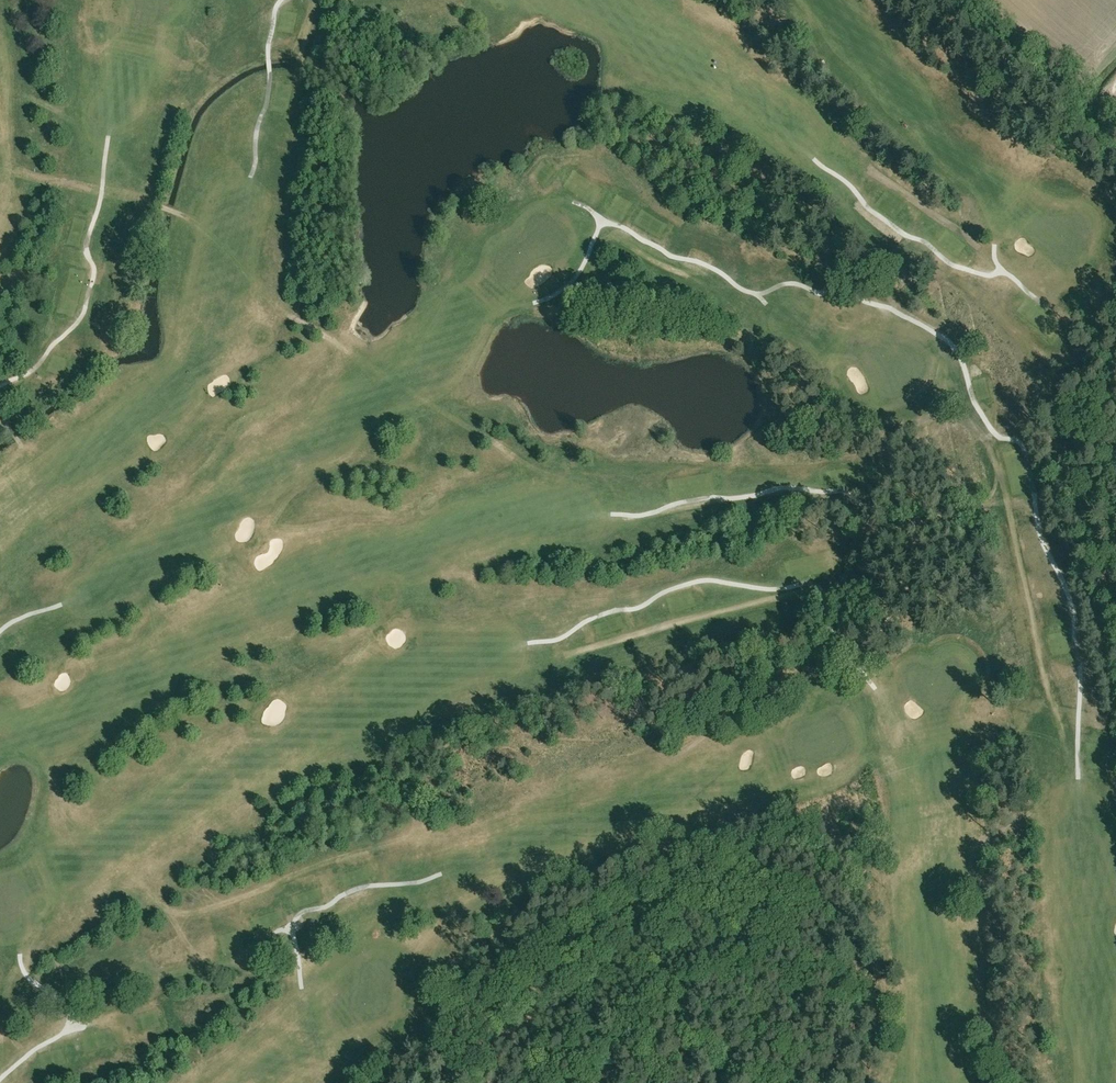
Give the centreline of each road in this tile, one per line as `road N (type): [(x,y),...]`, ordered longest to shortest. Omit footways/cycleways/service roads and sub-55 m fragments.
road 1 (track): [(1068,439),(1076,495),(1107,573)]

